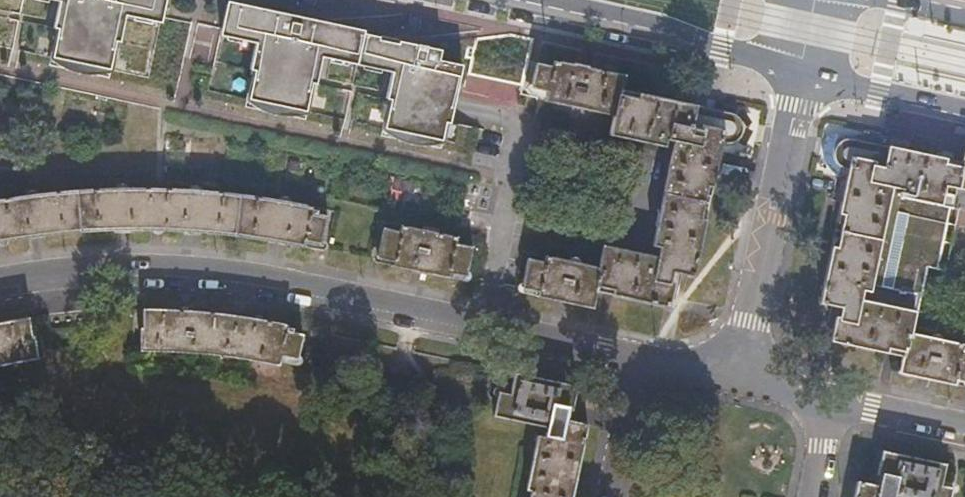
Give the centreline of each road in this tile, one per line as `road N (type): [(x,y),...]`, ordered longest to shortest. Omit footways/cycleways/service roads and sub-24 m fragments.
road 1 (residential): [(0,282),(205,271),(640,358)]
road 2 (unclassified): [(801,72),(740,380)]
road 3 (primary): [(550,0),(659,22),(801,72)]
road 4 (primary): [(801,72),(964,109)]
road 5 (unclassified): [(640,358),(617,496)]
road 6 (residential): [(833,399),(964,426)]

